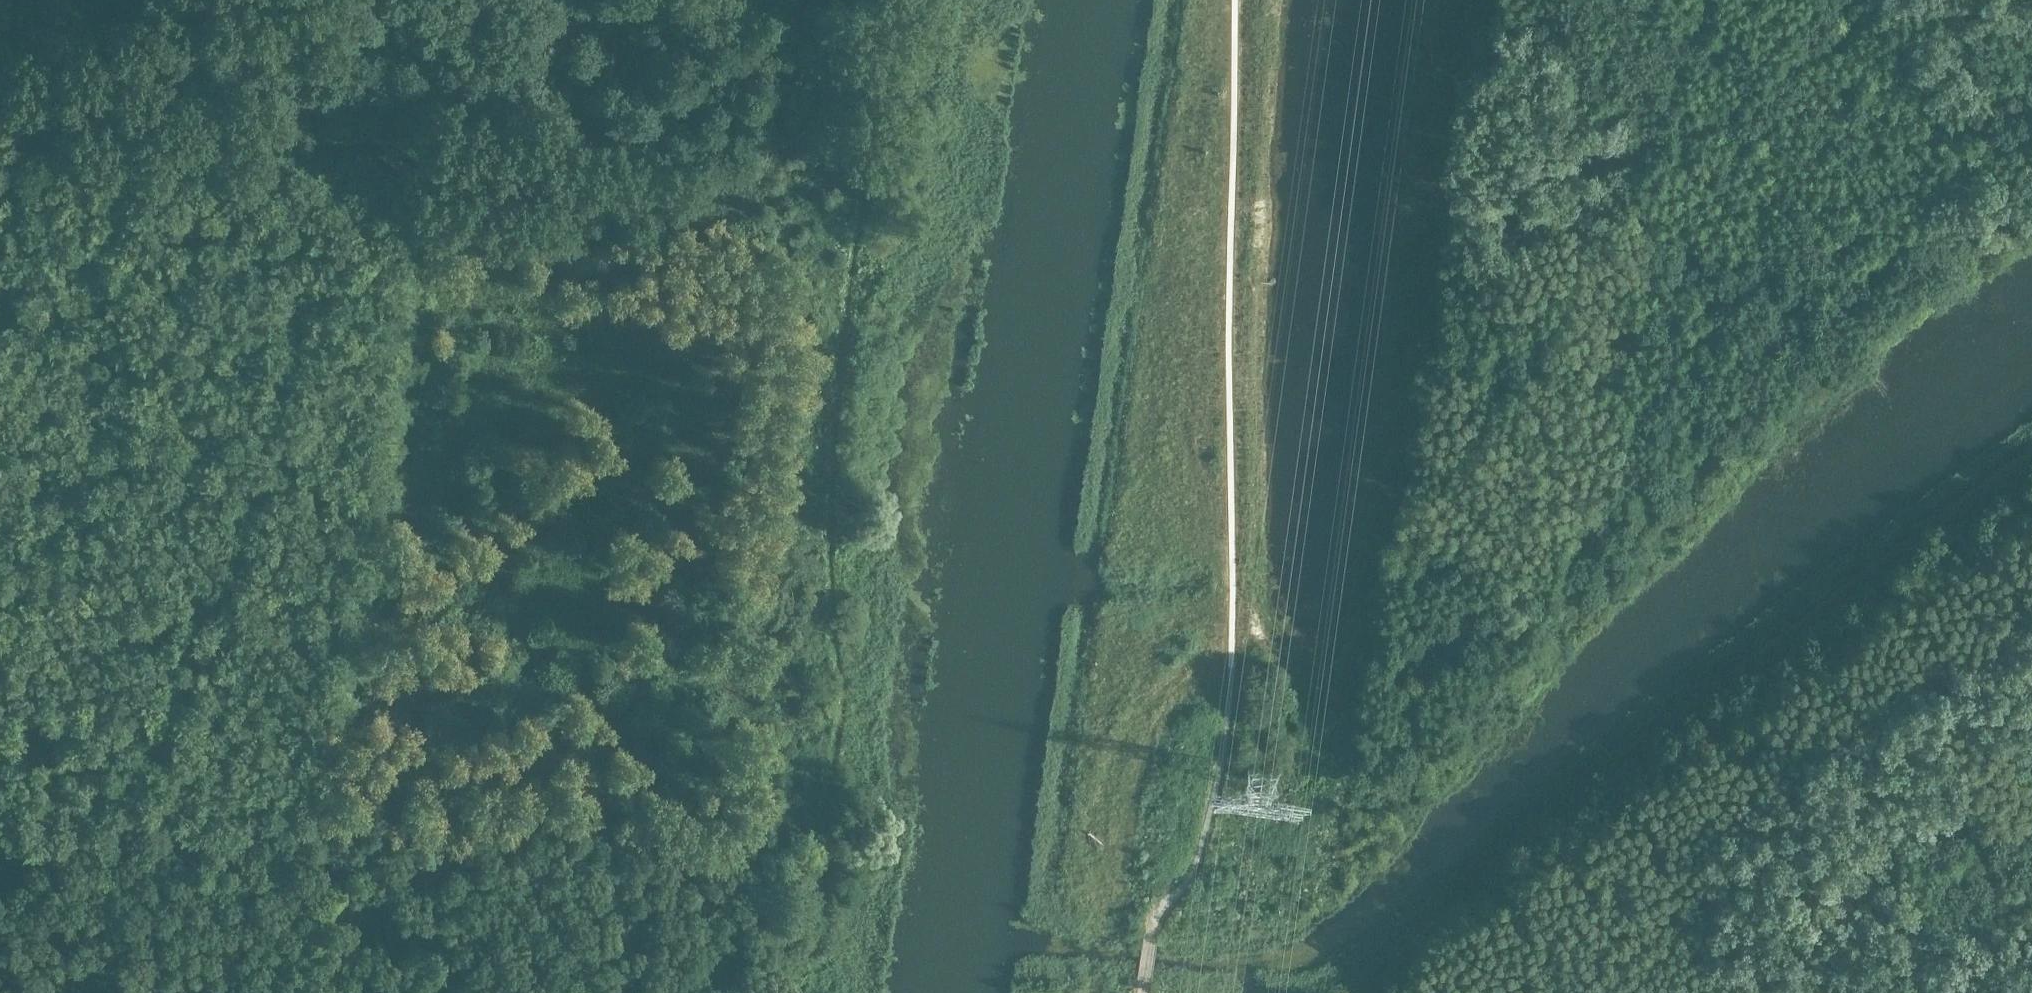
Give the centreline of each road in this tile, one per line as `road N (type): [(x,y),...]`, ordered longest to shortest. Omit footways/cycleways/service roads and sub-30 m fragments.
road 1 (track): [(0,827),(286,794),(529,789),(794,819),(847,696),(862,270),(876,170),(921,0)]
road 2 (track): [(1333,992),(1626,751),(2031,457)]

